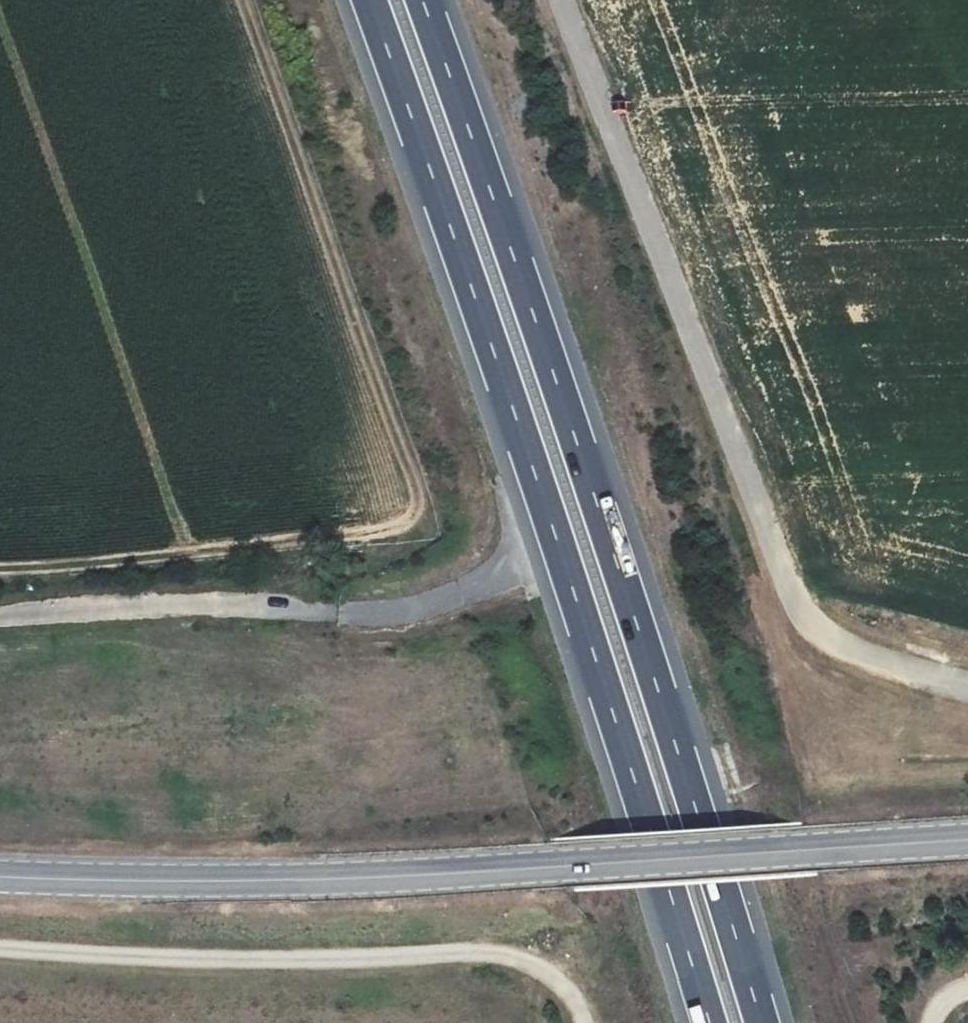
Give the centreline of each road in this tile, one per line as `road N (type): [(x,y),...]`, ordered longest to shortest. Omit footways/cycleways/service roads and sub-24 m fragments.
road 1 (motorway): [(368,0),(557,539),(710,1022)]
road 2 (motorway): [(762,1022),(673,730),(424,0)]
road 3 (secondary): [(0,876),(289,880),(967,840)]
road 4 (unclassified): [(562,0),(803,613),(865,657),(967,688)]
road 5 (track): [(582,1022),(562,984),(517,960),(474,950),(146,958),(0,947)]

